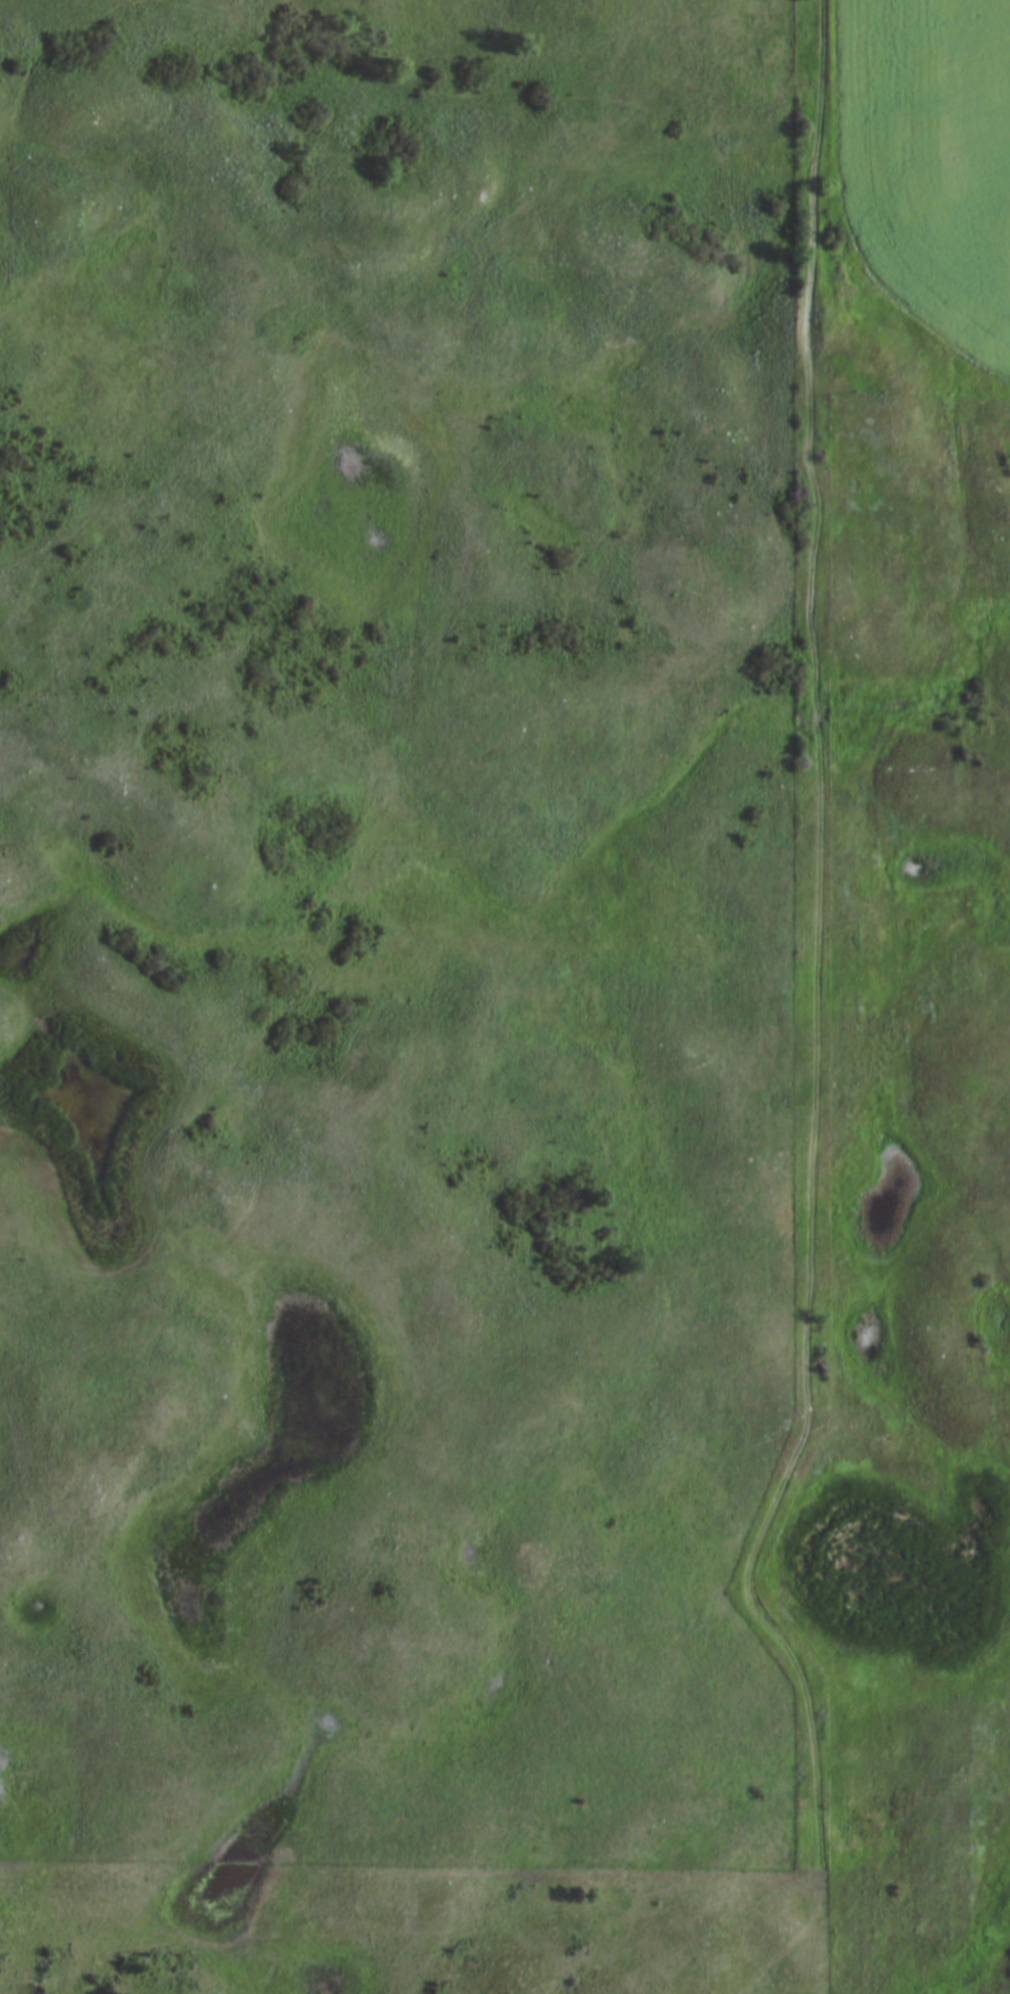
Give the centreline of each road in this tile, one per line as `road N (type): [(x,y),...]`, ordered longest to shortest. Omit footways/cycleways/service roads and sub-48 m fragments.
road 1 (track): [(822,0),(809,294),(812,606)]

